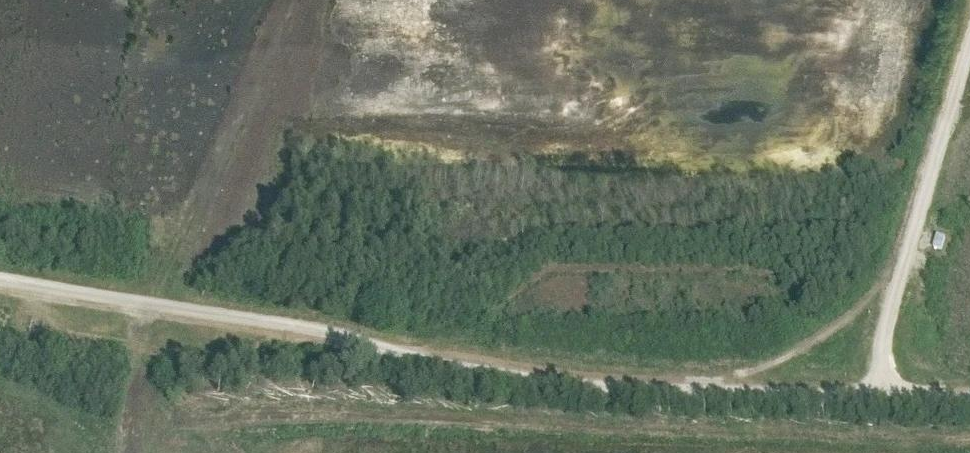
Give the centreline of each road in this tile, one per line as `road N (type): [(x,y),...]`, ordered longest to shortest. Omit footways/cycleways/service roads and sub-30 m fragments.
road 1 (track): [(969,391),(568,378),(396,345),(333,323),(0,270)]
road 2 (track): [(902,388),(888,339),(969,61)]
road 3 (track): [(333,323),(214,364),(46,333)]

